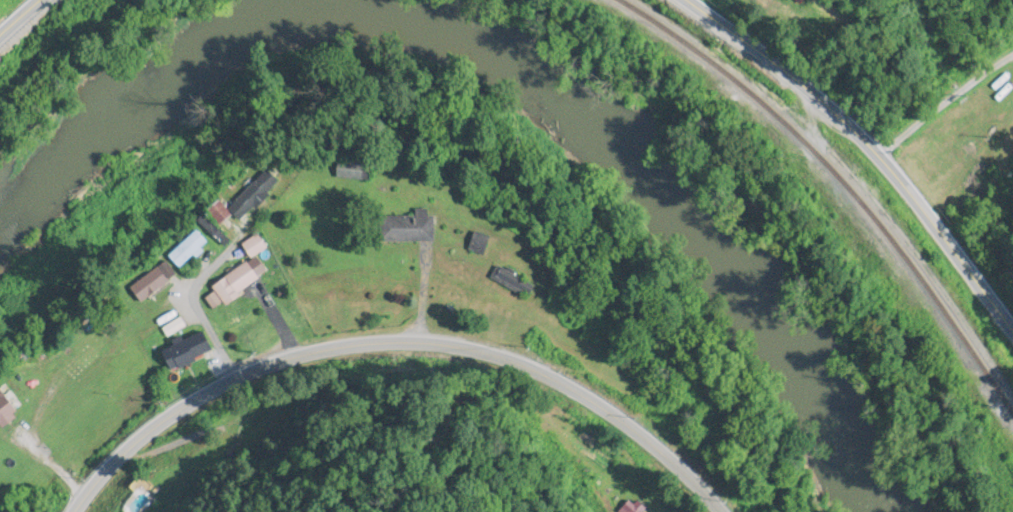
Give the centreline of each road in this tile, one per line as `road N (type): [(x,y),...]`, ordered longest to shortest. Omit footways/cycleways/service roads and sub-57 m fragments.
road 1 (secondary): [(702,511),(653,451),(562,385),(485,354),(404,344),(295,359),(214,390),(142,438),(76,511)]
road 2 (primary): [(1012,341),(878,159),(687,0)]

